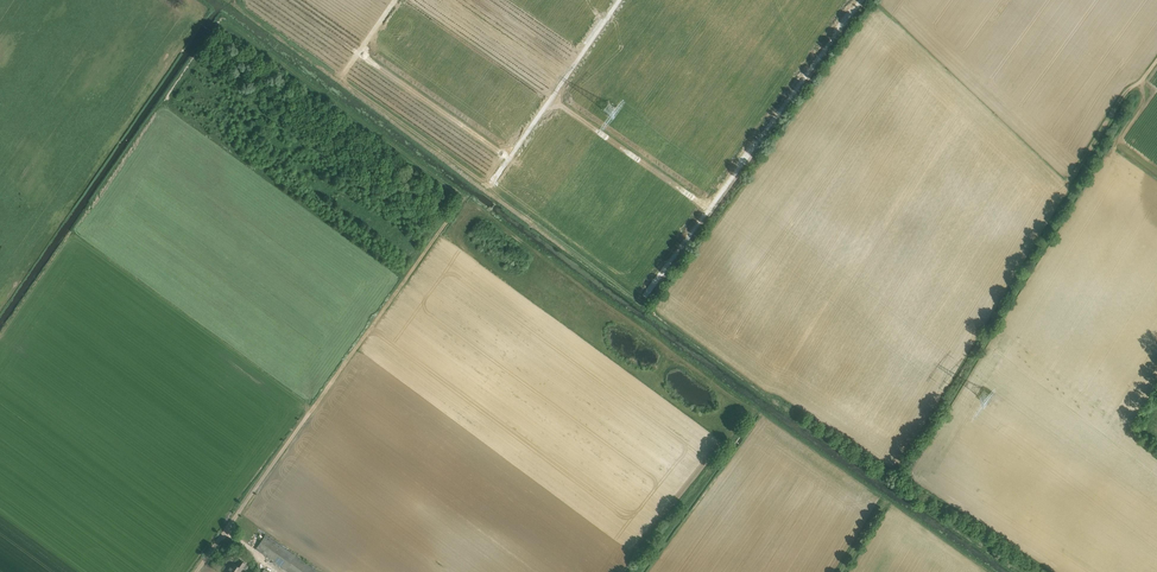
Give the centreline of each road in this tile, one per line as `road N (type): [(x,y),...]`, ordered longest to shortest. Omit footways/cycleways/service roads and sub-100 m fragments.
road 1 (track): [(466,198),(316,404)]
road 2 (unclassified): [(195,571),(316,404)]

